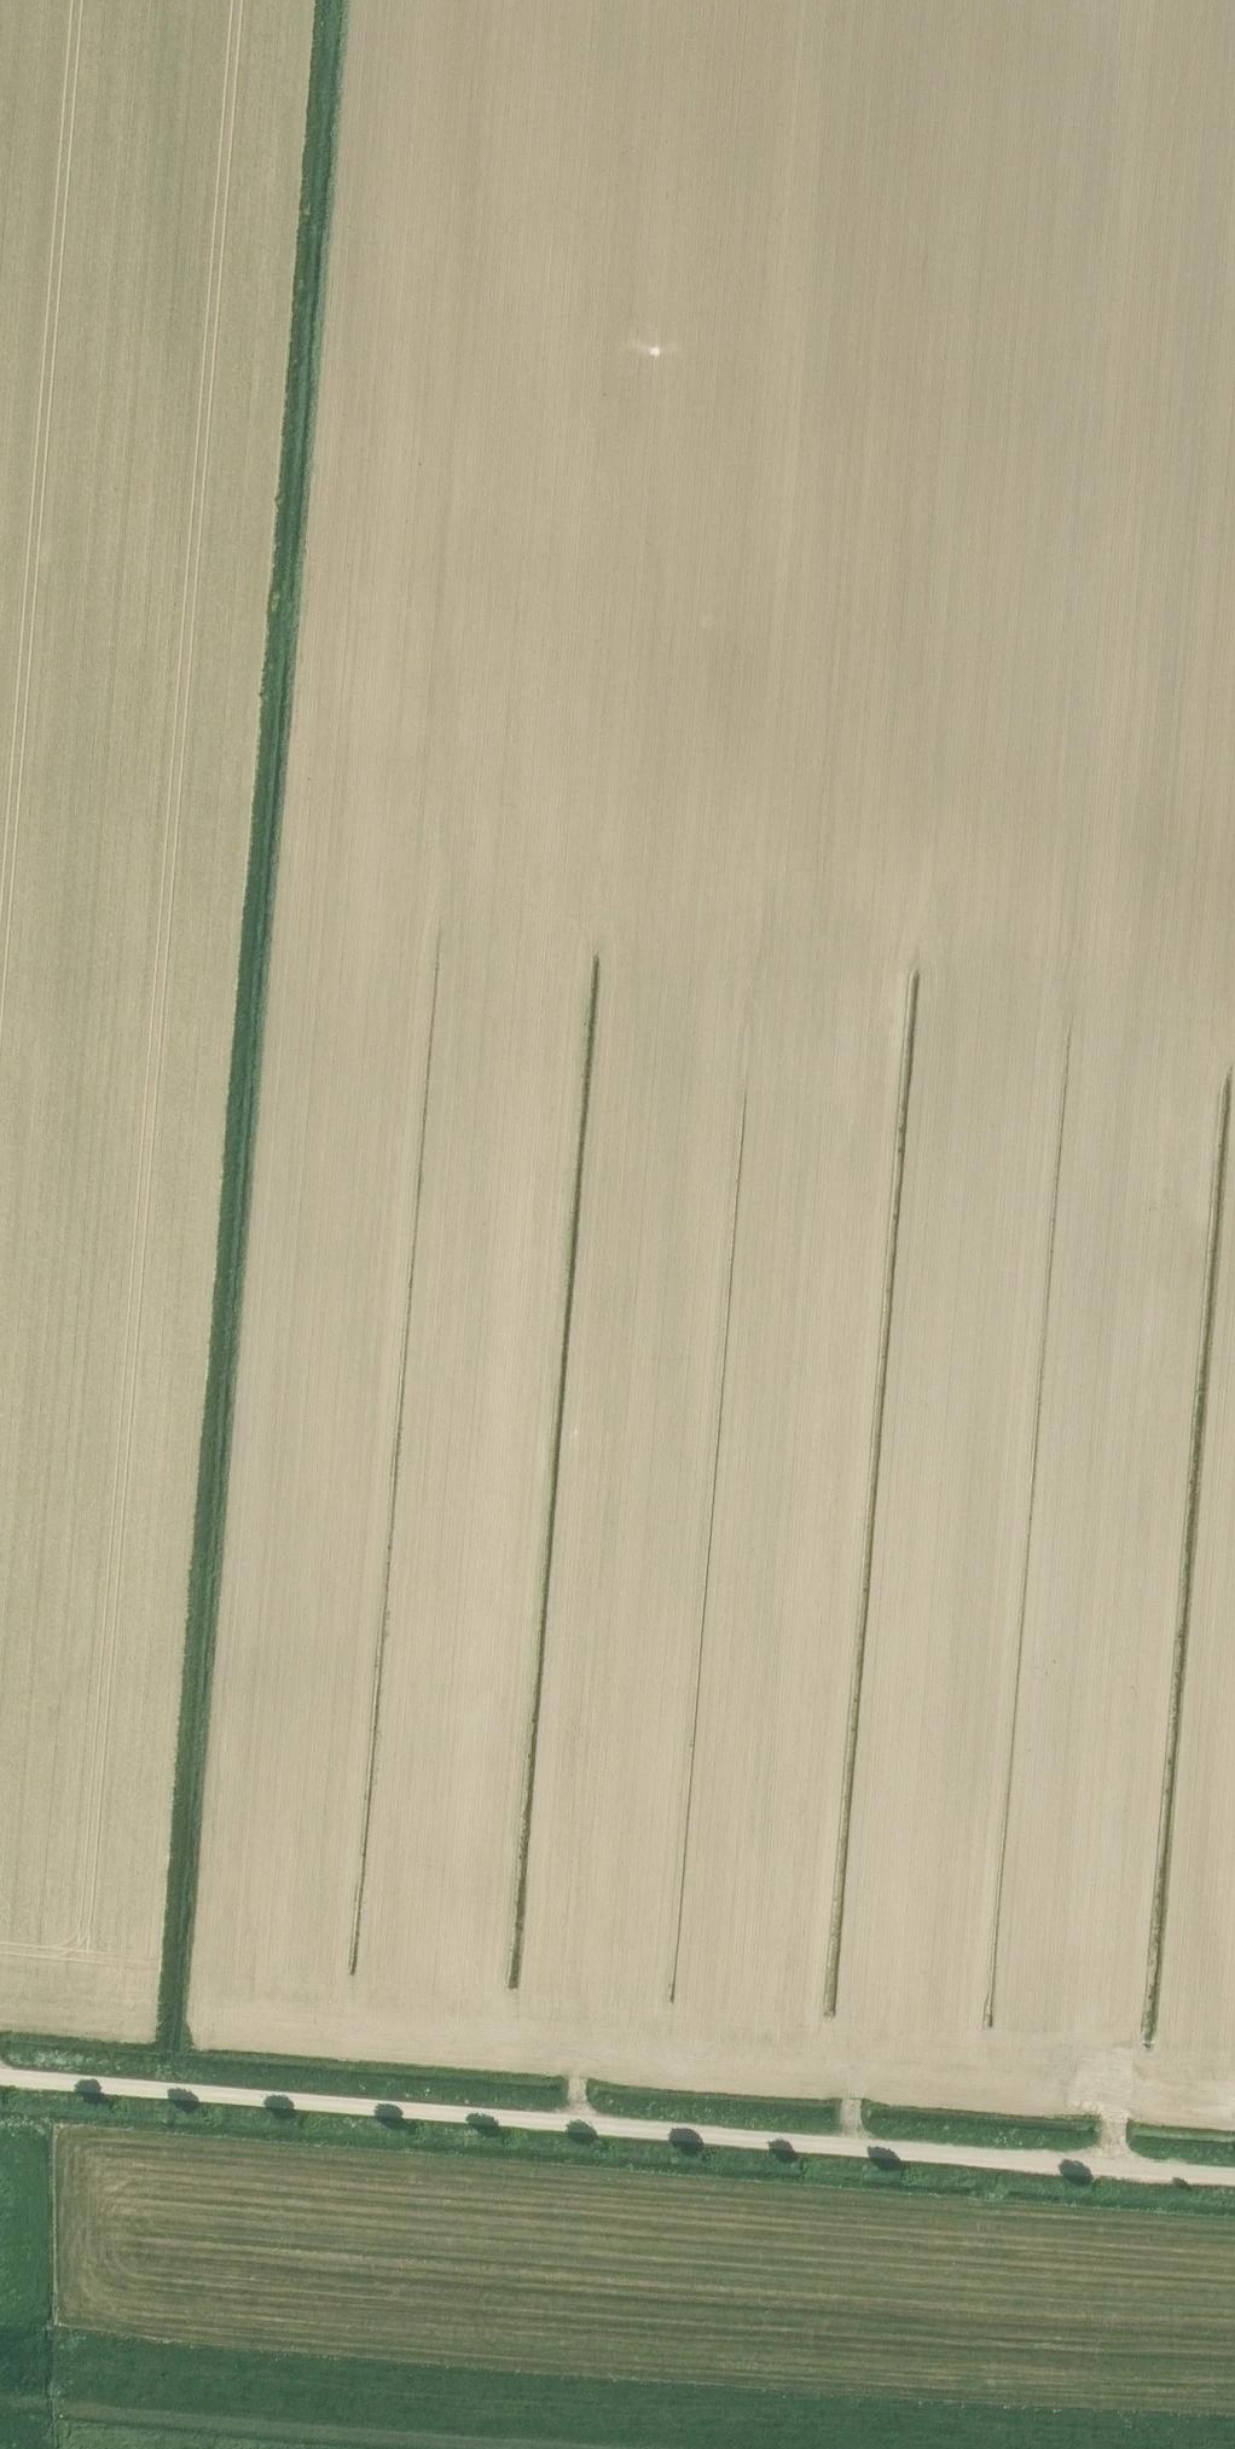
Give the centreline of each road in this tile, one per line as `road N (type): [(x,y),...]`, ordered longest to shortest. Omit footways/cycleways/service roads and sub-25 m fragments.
road 1 (unclassified): [(1234,2173),(0,2076)]

